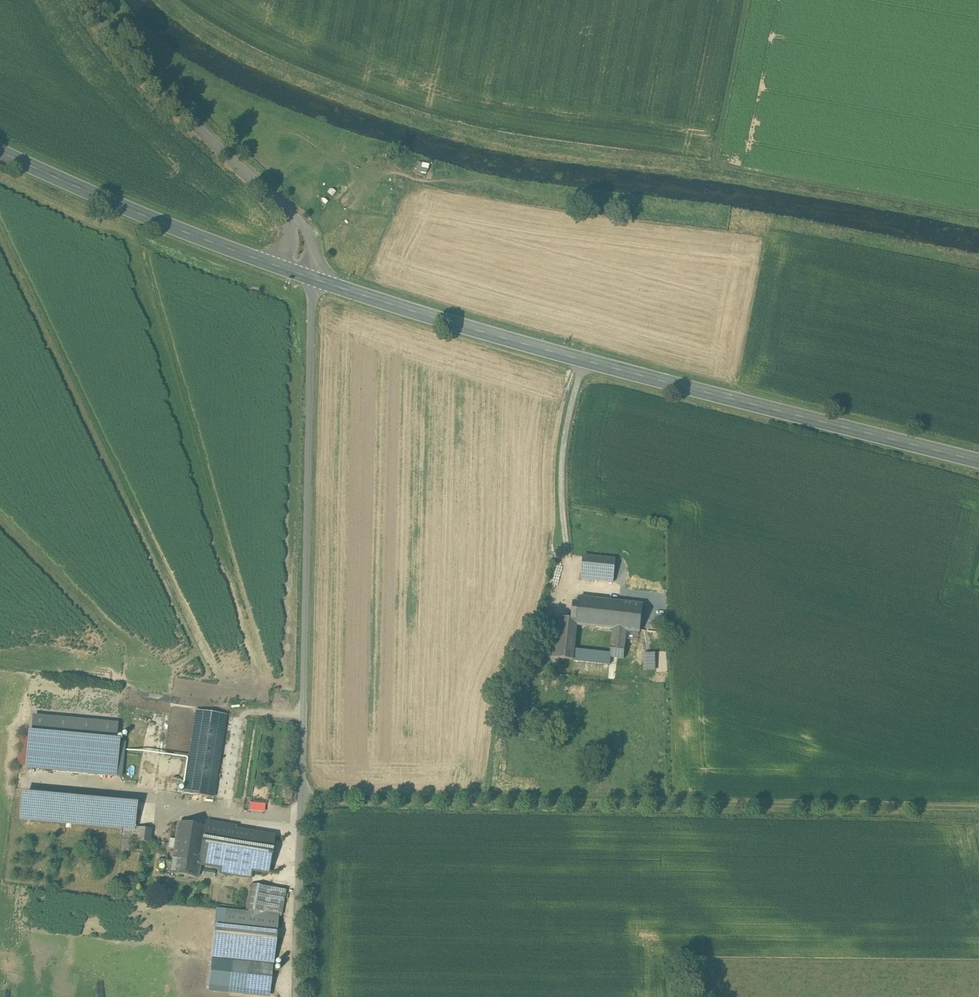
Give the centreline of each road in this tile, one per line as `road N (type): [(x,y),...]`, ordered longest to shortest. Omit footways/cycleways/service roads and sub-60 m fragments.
road 1 (unclassified): [(298,996),(311,277)]
road 2 (secondary): [(311,277),(588,361),(978,459)]
road 3 (track): [(301,795),(978,809)]
road 4 (residential): [(311,277),(291,218),(144,71),(88,0)]
road 5 (secondary): [(0,150),(311,277)]
road 6 (track): [(745,0),(715,146)]

